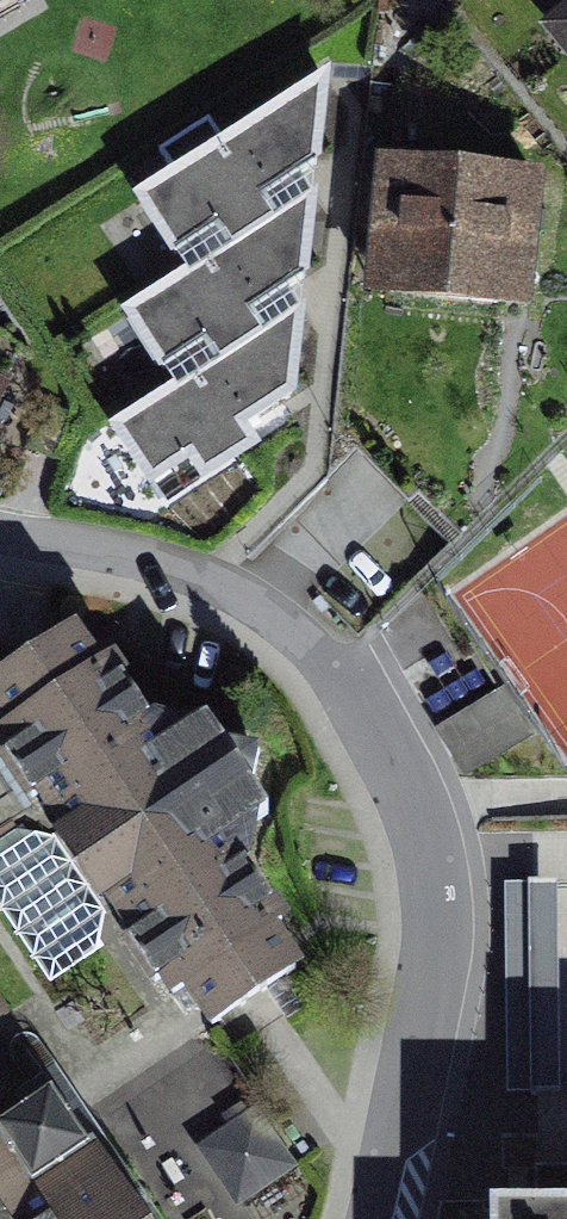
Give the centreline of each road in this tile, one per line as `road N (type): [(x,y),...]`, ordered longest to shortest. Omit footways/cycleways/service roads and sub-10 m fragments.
road 1 (residential): [(0,529),(206,581),(337,671),(399,769),(433,874),(421,1057),(382,1218)]

